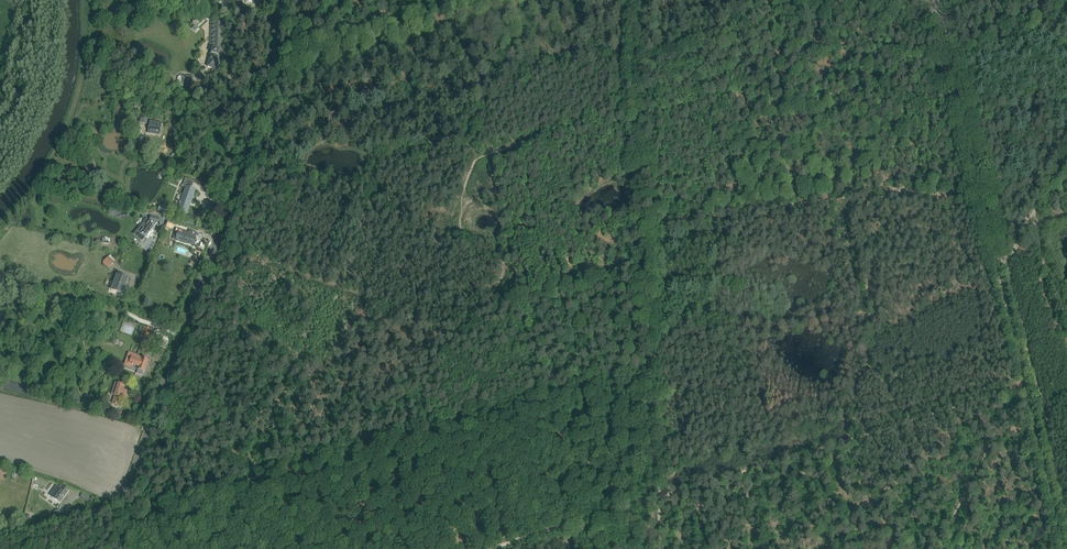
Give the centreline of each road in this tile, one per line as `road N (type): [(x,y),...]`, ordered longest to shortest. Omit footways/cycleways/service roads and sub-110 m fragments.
road 1 (tertiary): [(0,536),(117,502),(243,169),(270,69)]
road 2 (track): [(663,548),(649,236)]
road 3 (unclassified): [(270,69),(510,0)]
road 4 (track): [(1025,384),(1062,548)]
road 5 (track): [(649,236),(637,76)]

